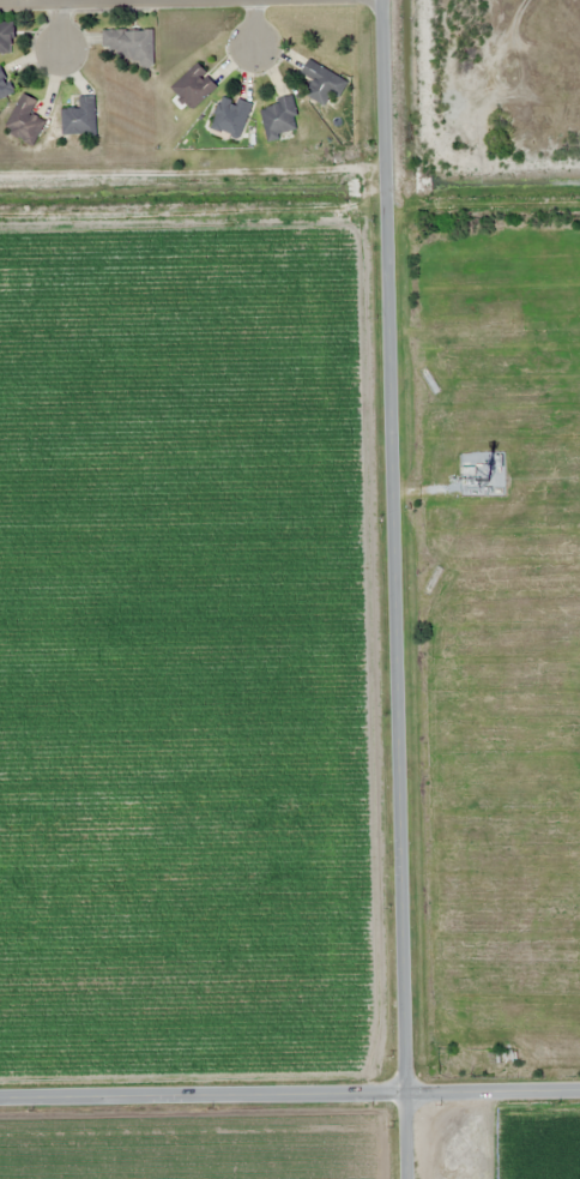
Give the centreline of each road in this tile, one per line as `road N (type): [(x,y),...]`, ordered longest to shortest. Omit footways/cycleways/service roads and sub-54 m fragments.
road 1 (tertiary): [(411,1178),(388,0)]
road 2 (tertiary): [(0,1107),(579,1093)]

